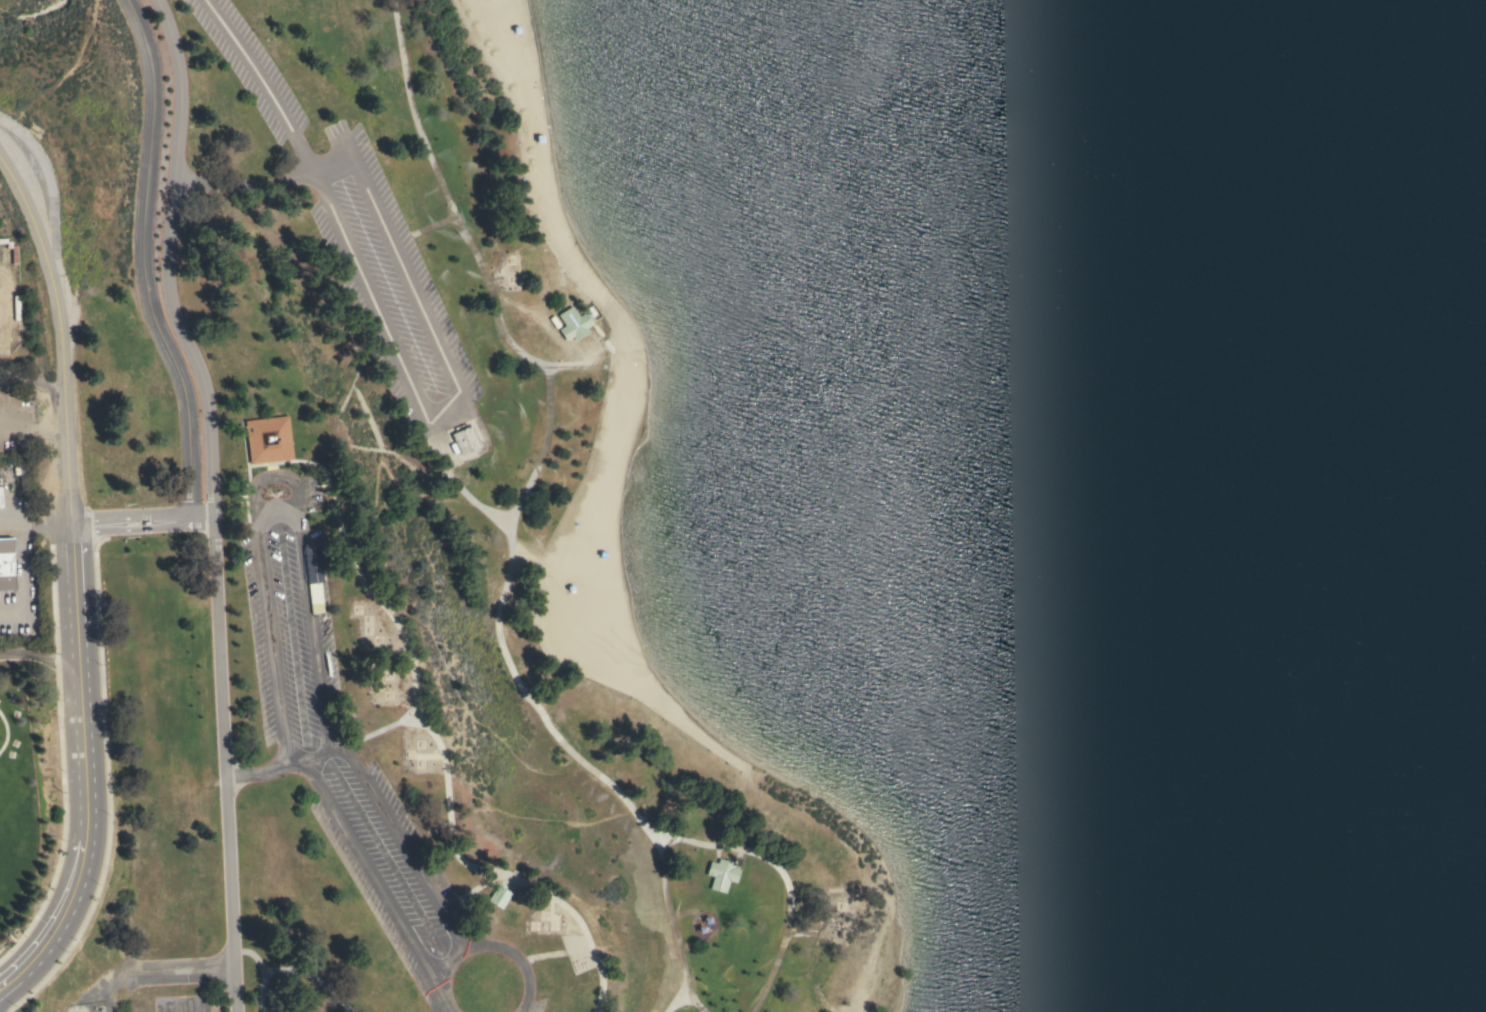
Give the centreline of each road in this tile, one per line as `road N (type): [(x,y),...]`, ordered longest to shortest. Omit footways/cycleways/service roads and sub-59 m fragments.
road 1 (residential): [(0,991),(62,921),(83,868),(89,810),(63,333),(35,224),(0,156)]

